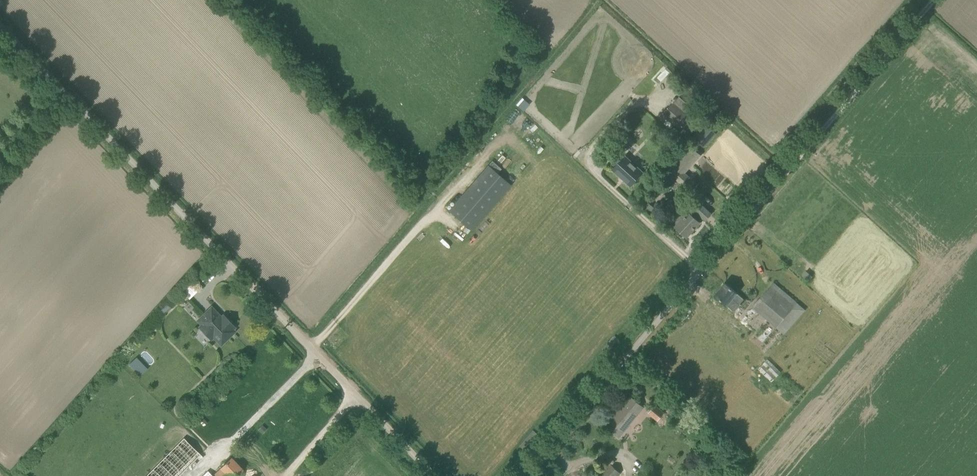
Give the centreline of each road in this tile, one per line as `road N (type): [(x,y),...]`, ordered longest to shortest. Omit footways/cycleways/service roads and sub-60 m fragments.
road 1 (unclassified): [(437,475),(0,21)]
road 2 (track): [(709,270),(932,0)]
road 3 (unclassified): [(525,475),(709,270)]

